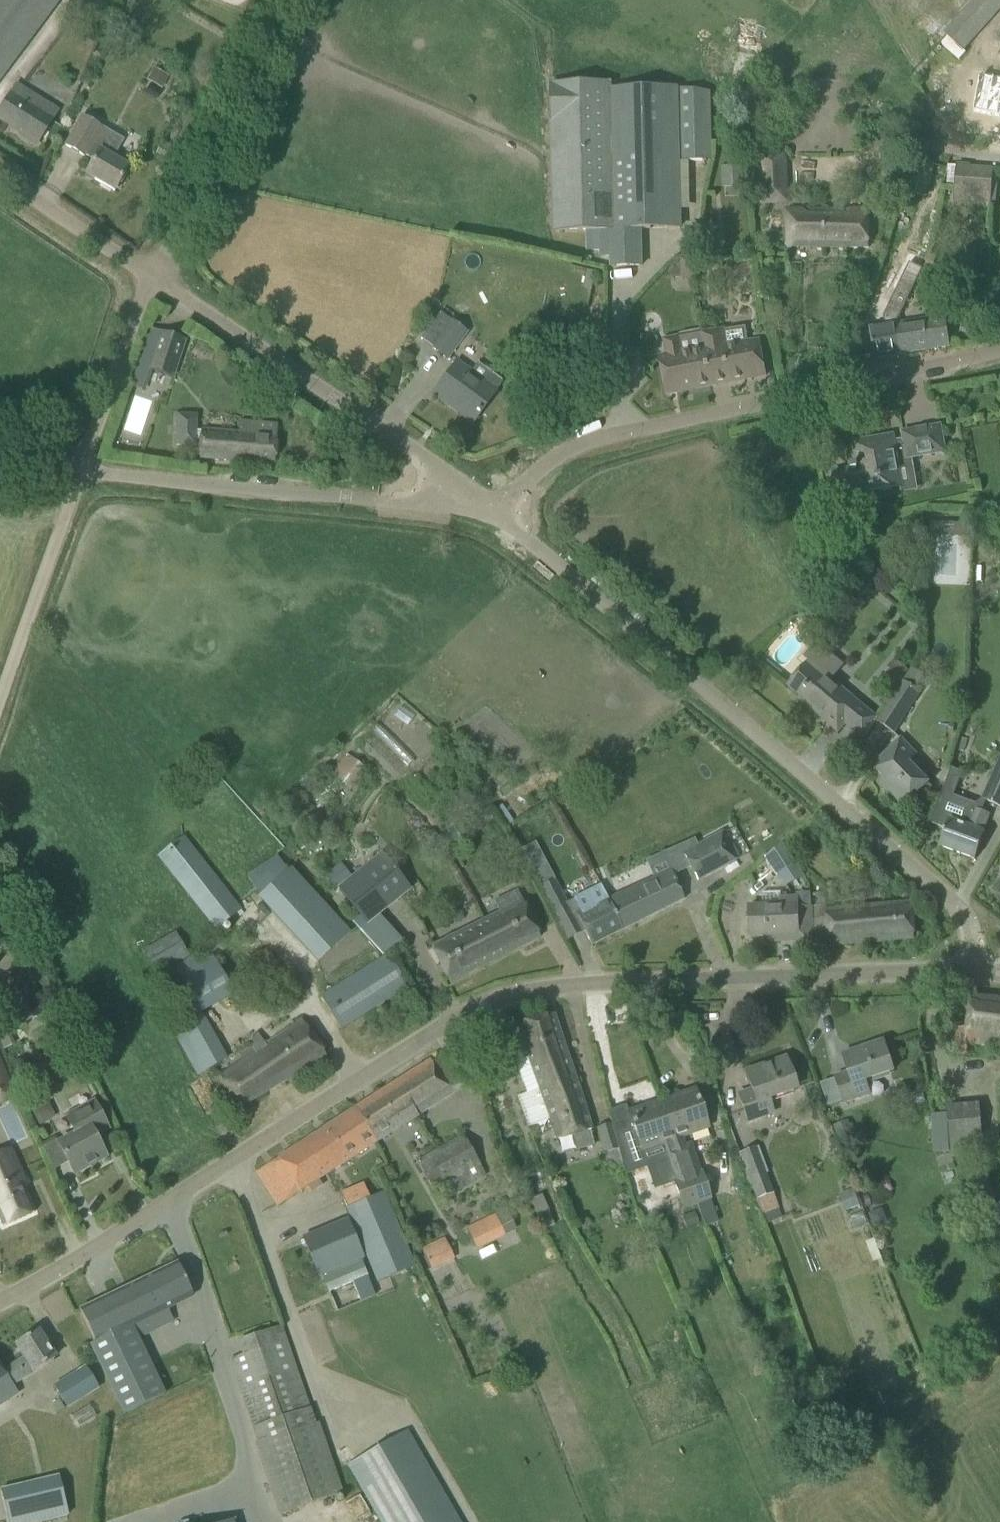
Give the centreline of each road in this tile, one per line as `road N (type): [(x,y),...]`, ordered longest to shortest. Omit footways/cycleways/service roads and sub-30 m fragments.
road 1 (residential): [(0,1300),(483,1004),(580,984),(974,972)]
road 2 (residential): [(974,972),(970,924),(949,901),(492,508)]
road 3 (residential): [(492,508),(573,447),(999,353)]
road 4 (residential): [(492,508),(81,469)]
road 5 (residential): [(492,508),(155,277)]
road 6 (tertiary): [(155,277),(260,78),(287,0)]
road 7 (track): [(0,707),(81,469)]
road 8 (residential): [(81,469),(155,277)]
road 9 (residential): [(155,277),(0,173)]

